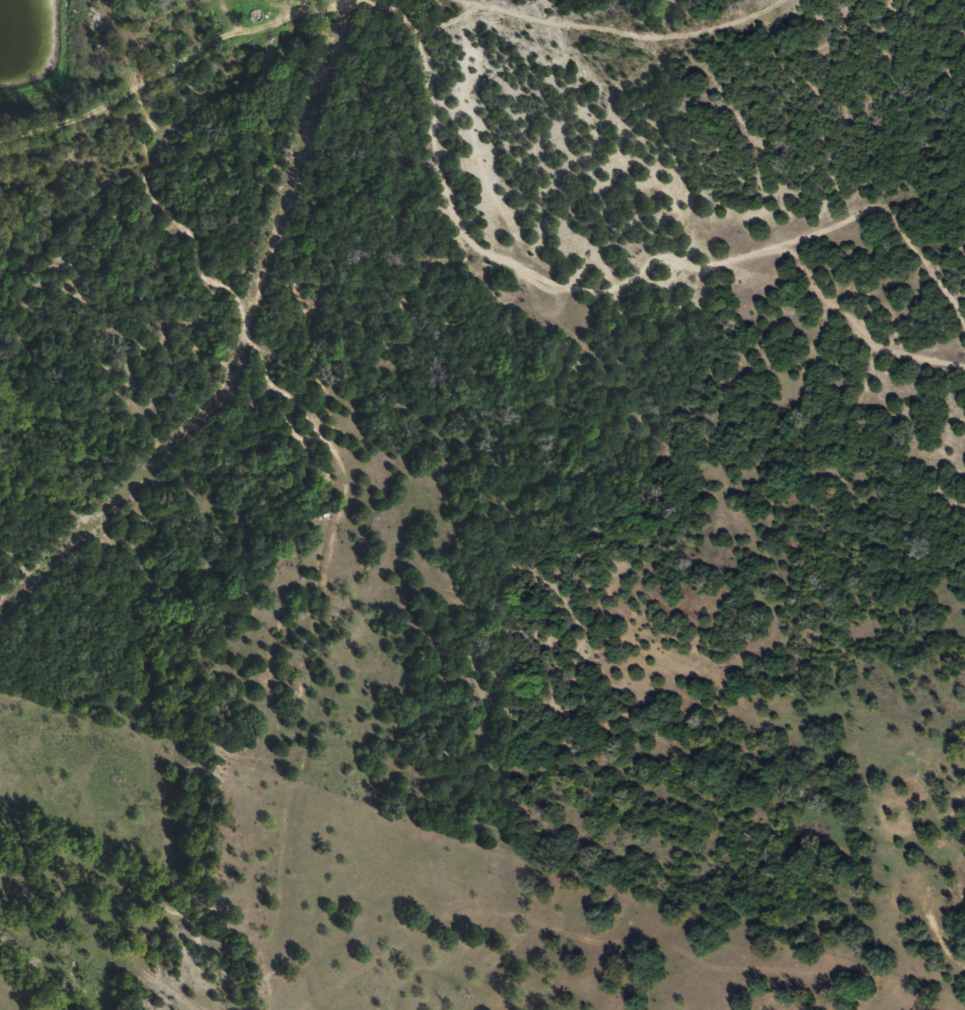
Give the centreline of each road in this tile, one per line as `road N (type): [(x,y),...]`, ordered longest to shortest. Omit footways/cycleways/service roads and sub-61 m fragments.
road 1 (residential): [(0,234),(88,214),(158,139),(263,79),(343,84),(363,104),(368,179),(403,225),(453,245),(568,250),(723,215),(828,215),(853,285),(913,385),(964,405)]

